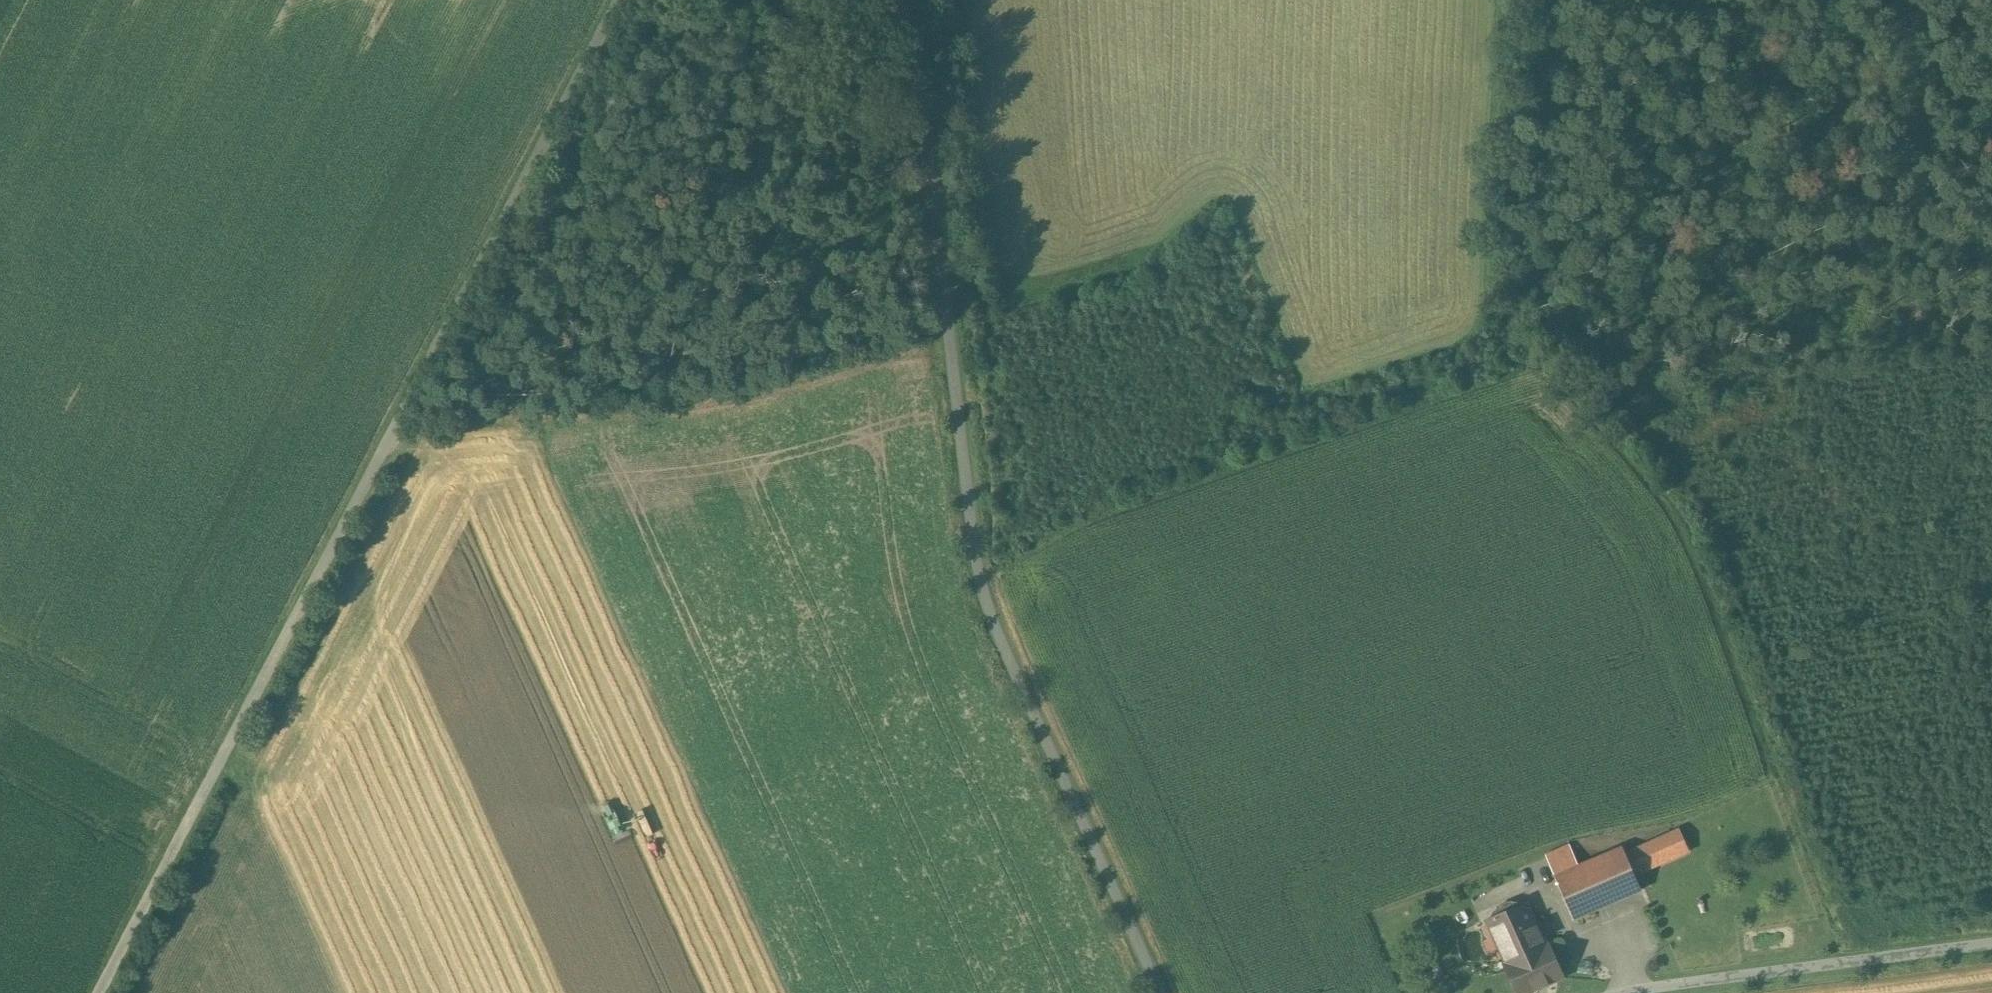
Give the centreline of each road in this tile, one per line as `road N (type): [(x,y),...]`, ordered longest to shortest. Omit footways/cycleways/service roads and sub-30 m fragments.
road 1 (unclassified): [(621,0),(98,992)]
road 2 (unclassified): [(910,0),(978,570),(991,616),(1161,992)]
road 3 (unclassified): [(1626,992),(1991,942)]

